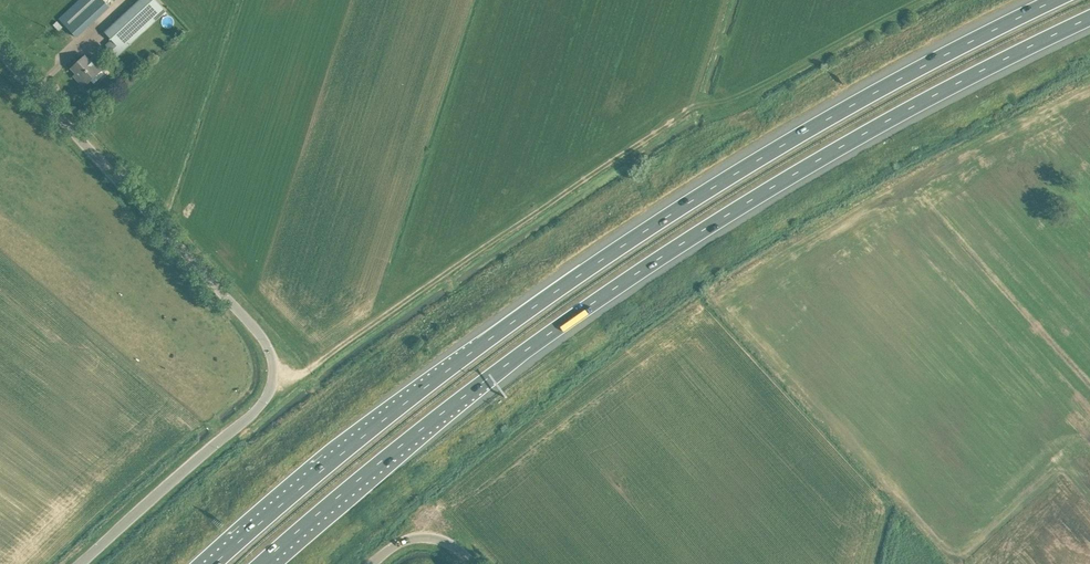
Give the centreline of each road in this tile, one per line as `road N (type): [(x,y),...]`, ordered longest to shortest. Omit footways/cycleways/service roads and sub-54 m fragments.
road 1 (motorway): [(1054,0),(692,196),(371,429),(215,563)]
road 2 (motorway): [(259,563),(489,376),(737,208),(917,102),(1089,15)]
road 3 (unclassified): [(81,563),(254,412),(269,390),(272,362),(256,328),(0,53)]
road 4 (track): [(273,371),(305,372),(690,107),(725,0)]

